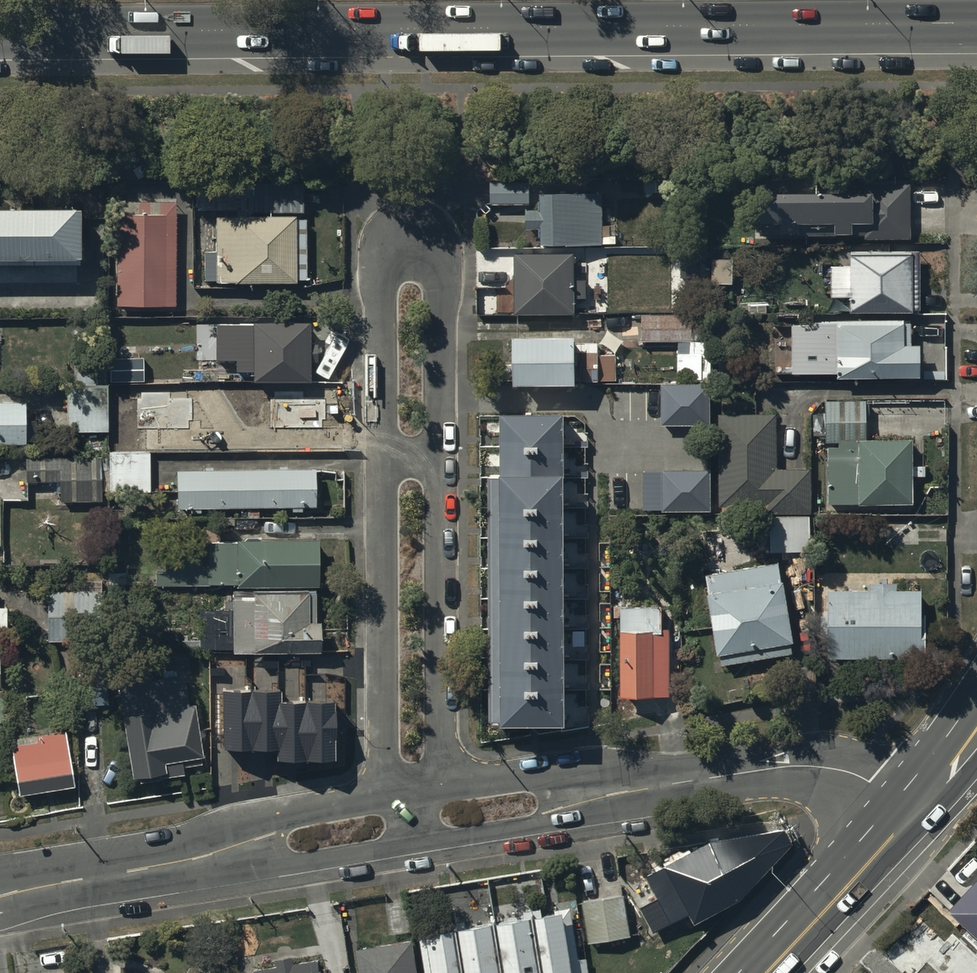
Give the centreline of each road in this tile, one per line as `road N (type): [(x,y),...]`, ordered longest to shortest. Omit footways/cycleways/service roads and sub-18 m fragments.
road 1 (trunk): [(976,24),(0,34)]
road 2 (residential): [(382,462),(380,268),(396,232),(421,231),(434,240),(440,261),(438,460)]
road 3 (unclassified): [(911,814),(870,782),(819,767),(440,818)]
road 4 (unclassified): [(383,826),(0,896)]
road 5 (residential): [(383,826),(382,462)]
road 6 (residential): [(438,460),(440,818)]
road 7 (secondary): [(911,814),(769,972)]

